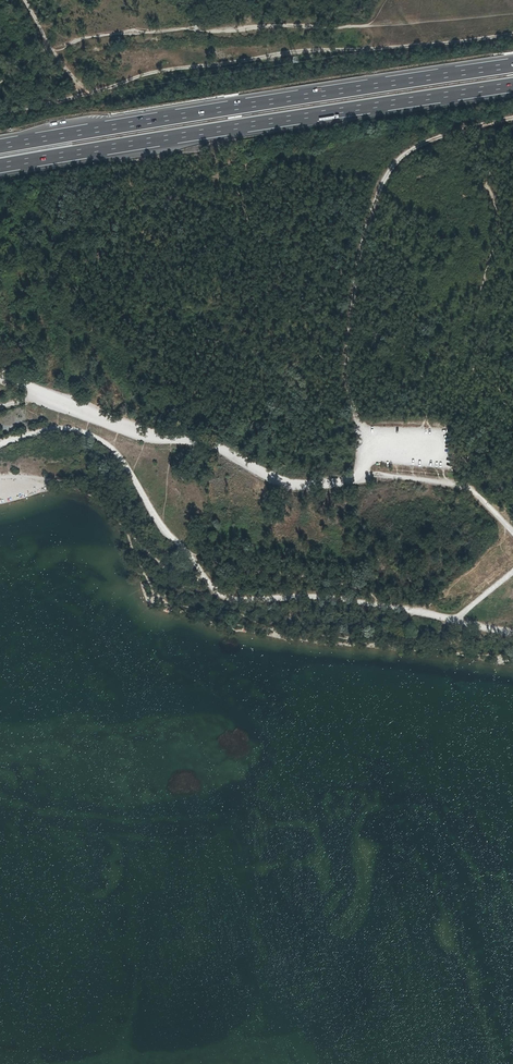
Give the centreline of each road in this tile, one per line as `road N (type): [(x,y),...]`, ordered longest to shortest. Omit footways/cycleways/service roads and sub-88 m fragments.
road 1 (motorway): [(512,66),(0,147)]
road 2 (motorway): [(0,166),(512,85)]
road 3 (track): [(0,378),(119,430),(215,448),(282,486),(310,489),(360,476),(467,486)]
road 4 (track): [(512,36),(165,75),(90,96)]
road 5 (track): [(512,119),(410,150),(384,180),(366,227),(346,354),(347,387),(366,436)]

